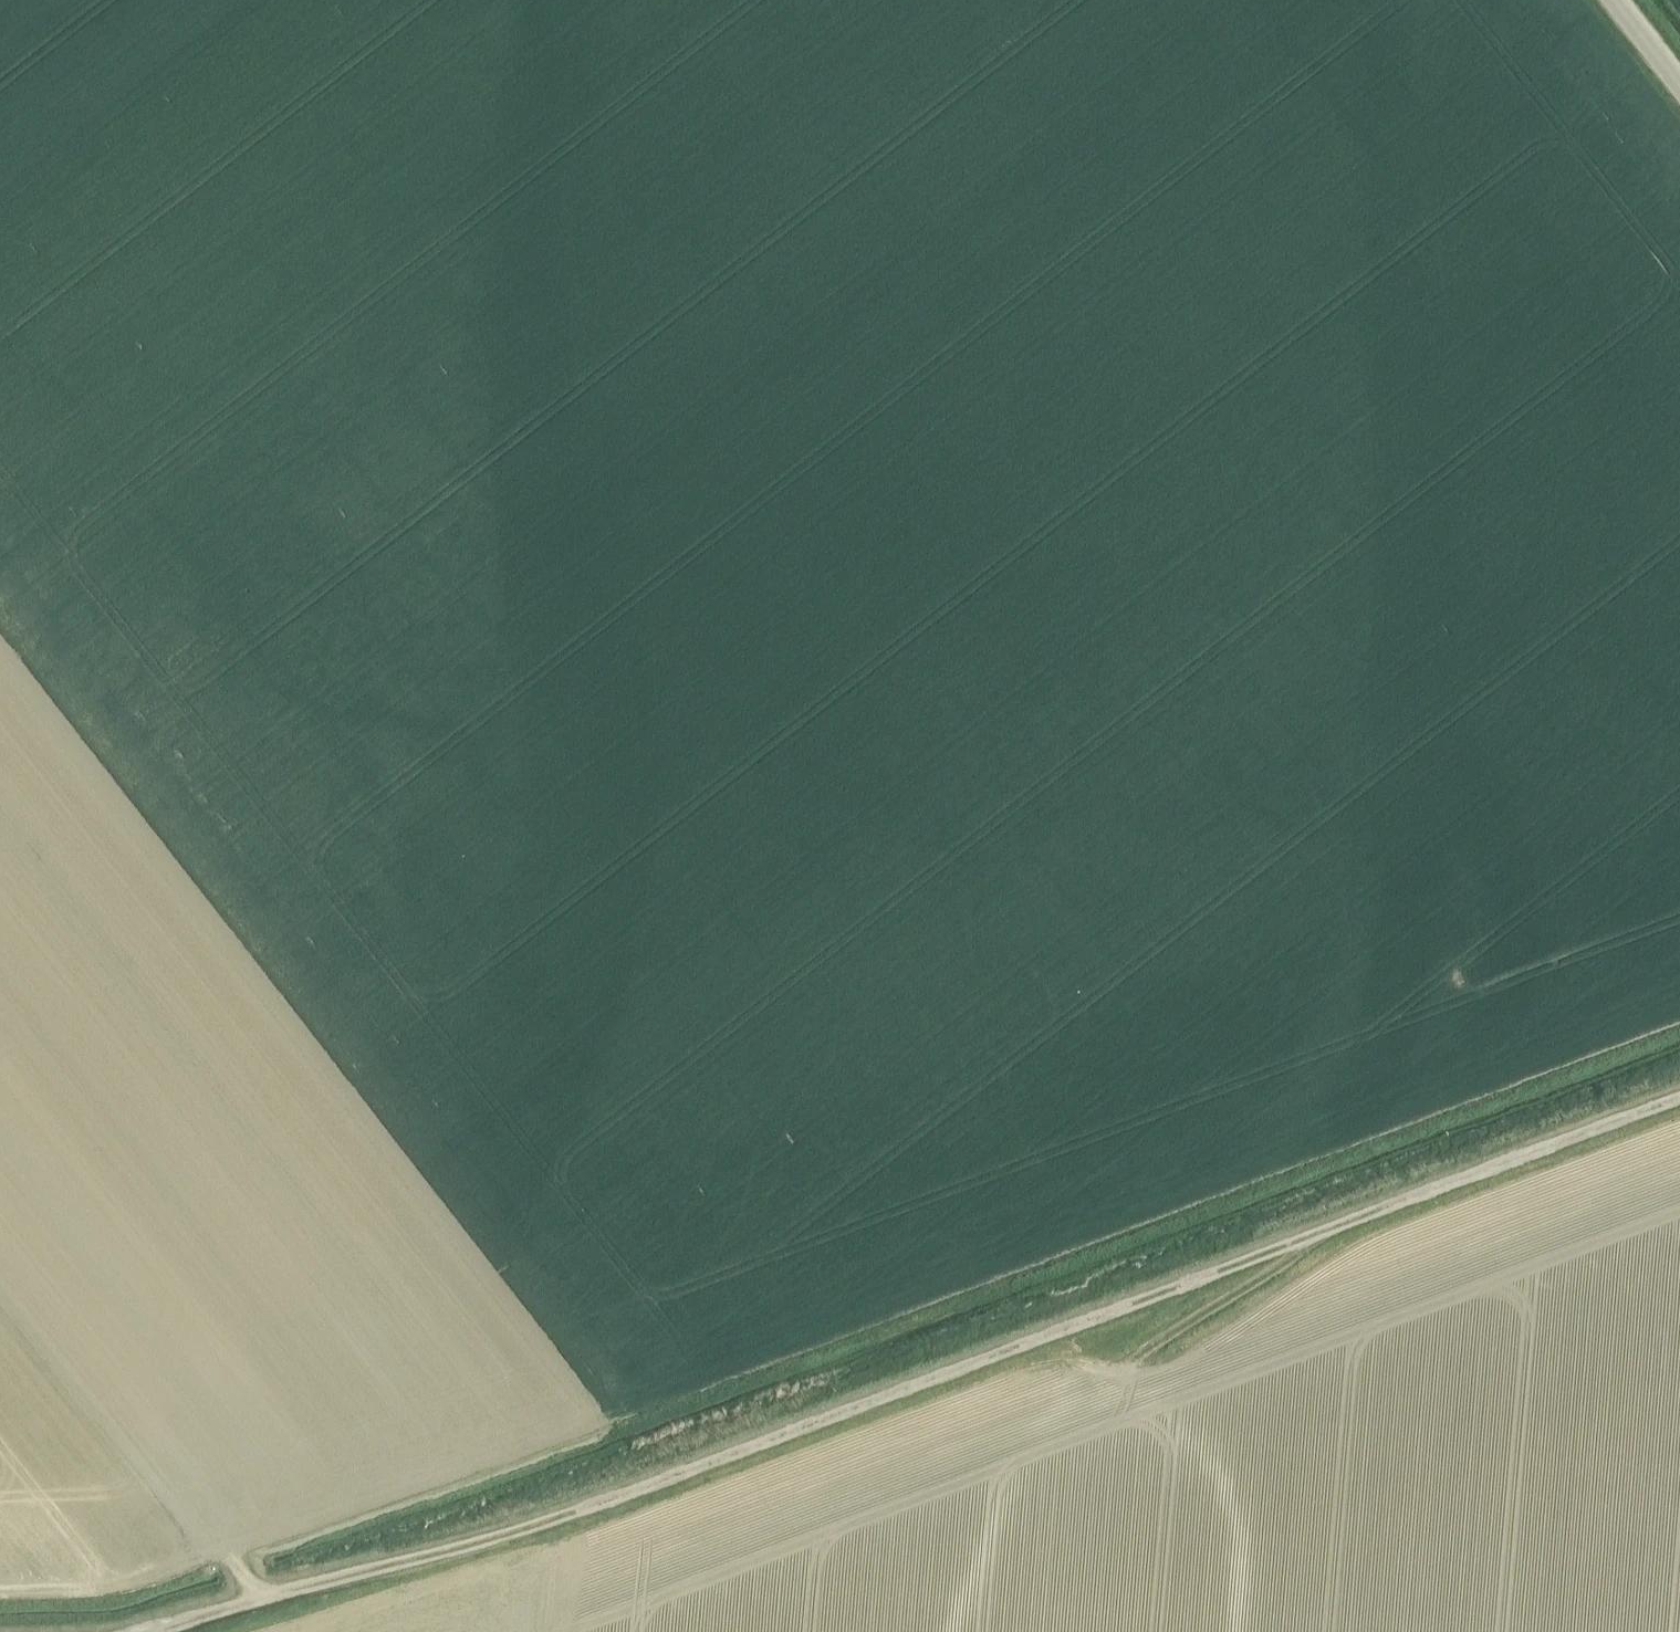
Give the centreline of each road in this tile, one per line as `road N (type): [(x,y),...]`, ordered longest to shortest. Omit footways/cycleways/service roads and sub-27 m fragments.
road 1 (track): [(1679,1099),(526,1530),(146,1631)]
road 2 (track): [(1326,1232),(1133,1359)]

